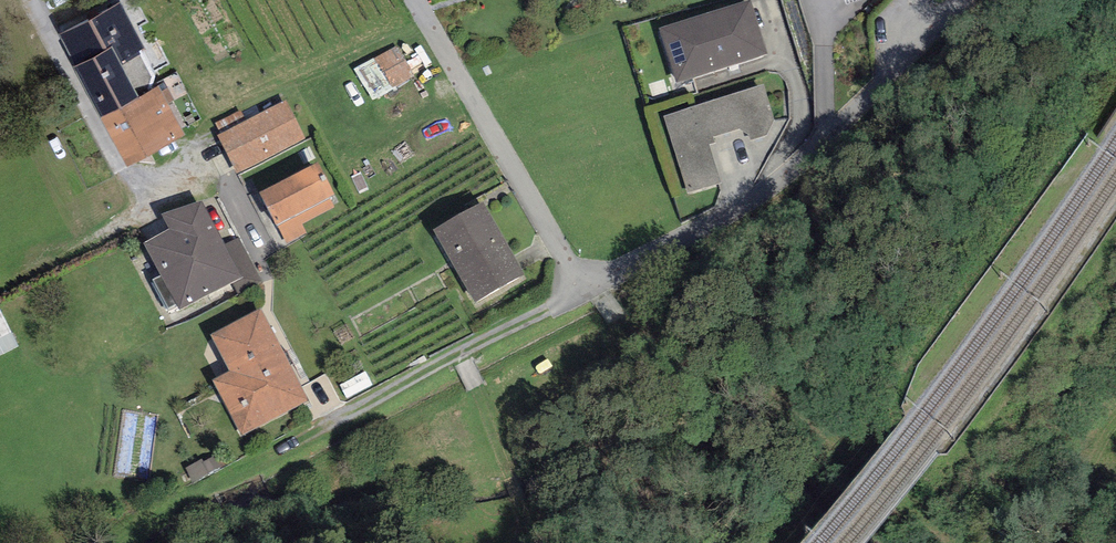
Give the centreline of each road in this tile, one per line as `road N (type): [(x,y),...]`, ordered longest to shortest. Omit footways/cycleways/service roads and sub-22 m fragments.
road 1 (residential): [(426,11),(582,290),(754,198),(826,138)]
road 2 (track): [(582,290),(181,503)]
road 3 (track): [(461,353),(527,520)]
road 4 (residential): [(826,138),(927,29)]
road 5 (residential): [(826,138),(824,12)]

